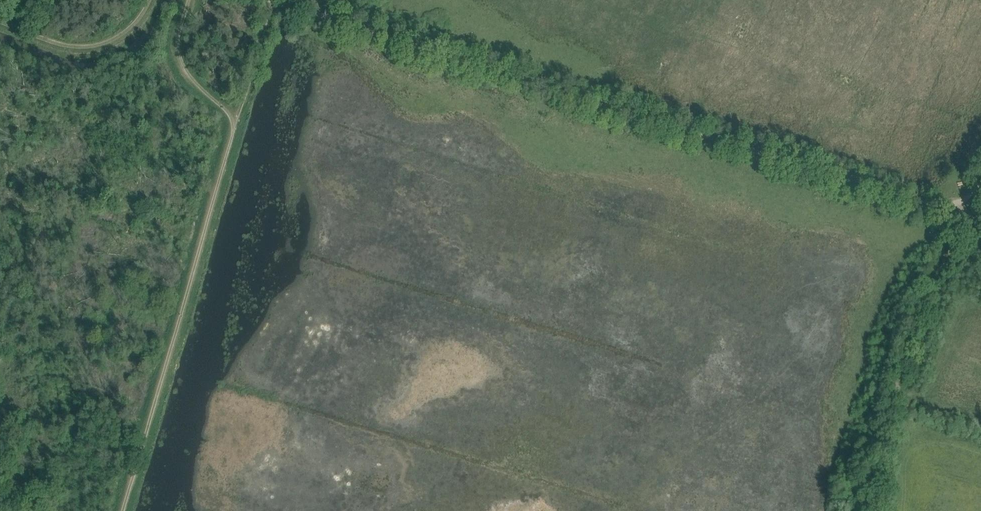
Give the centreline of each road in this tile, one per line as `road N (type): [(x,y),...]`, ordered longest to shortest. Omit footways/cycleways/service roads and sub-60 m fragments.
road 1 (track): [(962,203),(920,200),(291,6)]
road 2 (track): [(273,1),(125,510)]
road 3 (track): [(969,218),(907,349),(873,510)]

